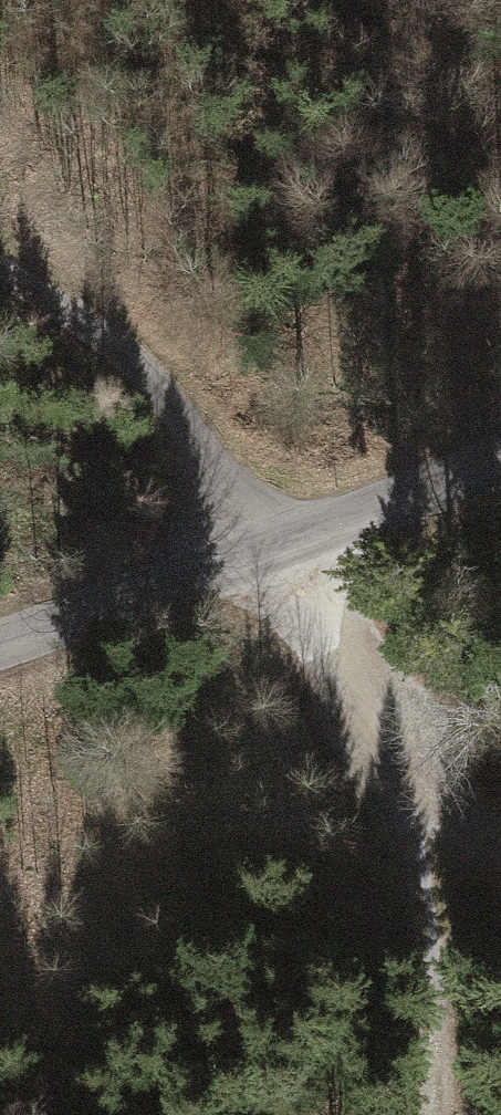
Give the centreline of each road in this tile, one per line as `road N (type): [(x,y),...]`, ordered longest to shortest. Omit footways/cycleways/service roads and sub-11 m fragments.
road 1 (tertiary): [(0,640),(500,458)]
road 2 (track): [(500,855),(401,801),(260,545)]
road 3 (track): [(0,266),(149,380),(260,545)]
road 4 (track): [(401,801),(434,1000),(434,1114)]

